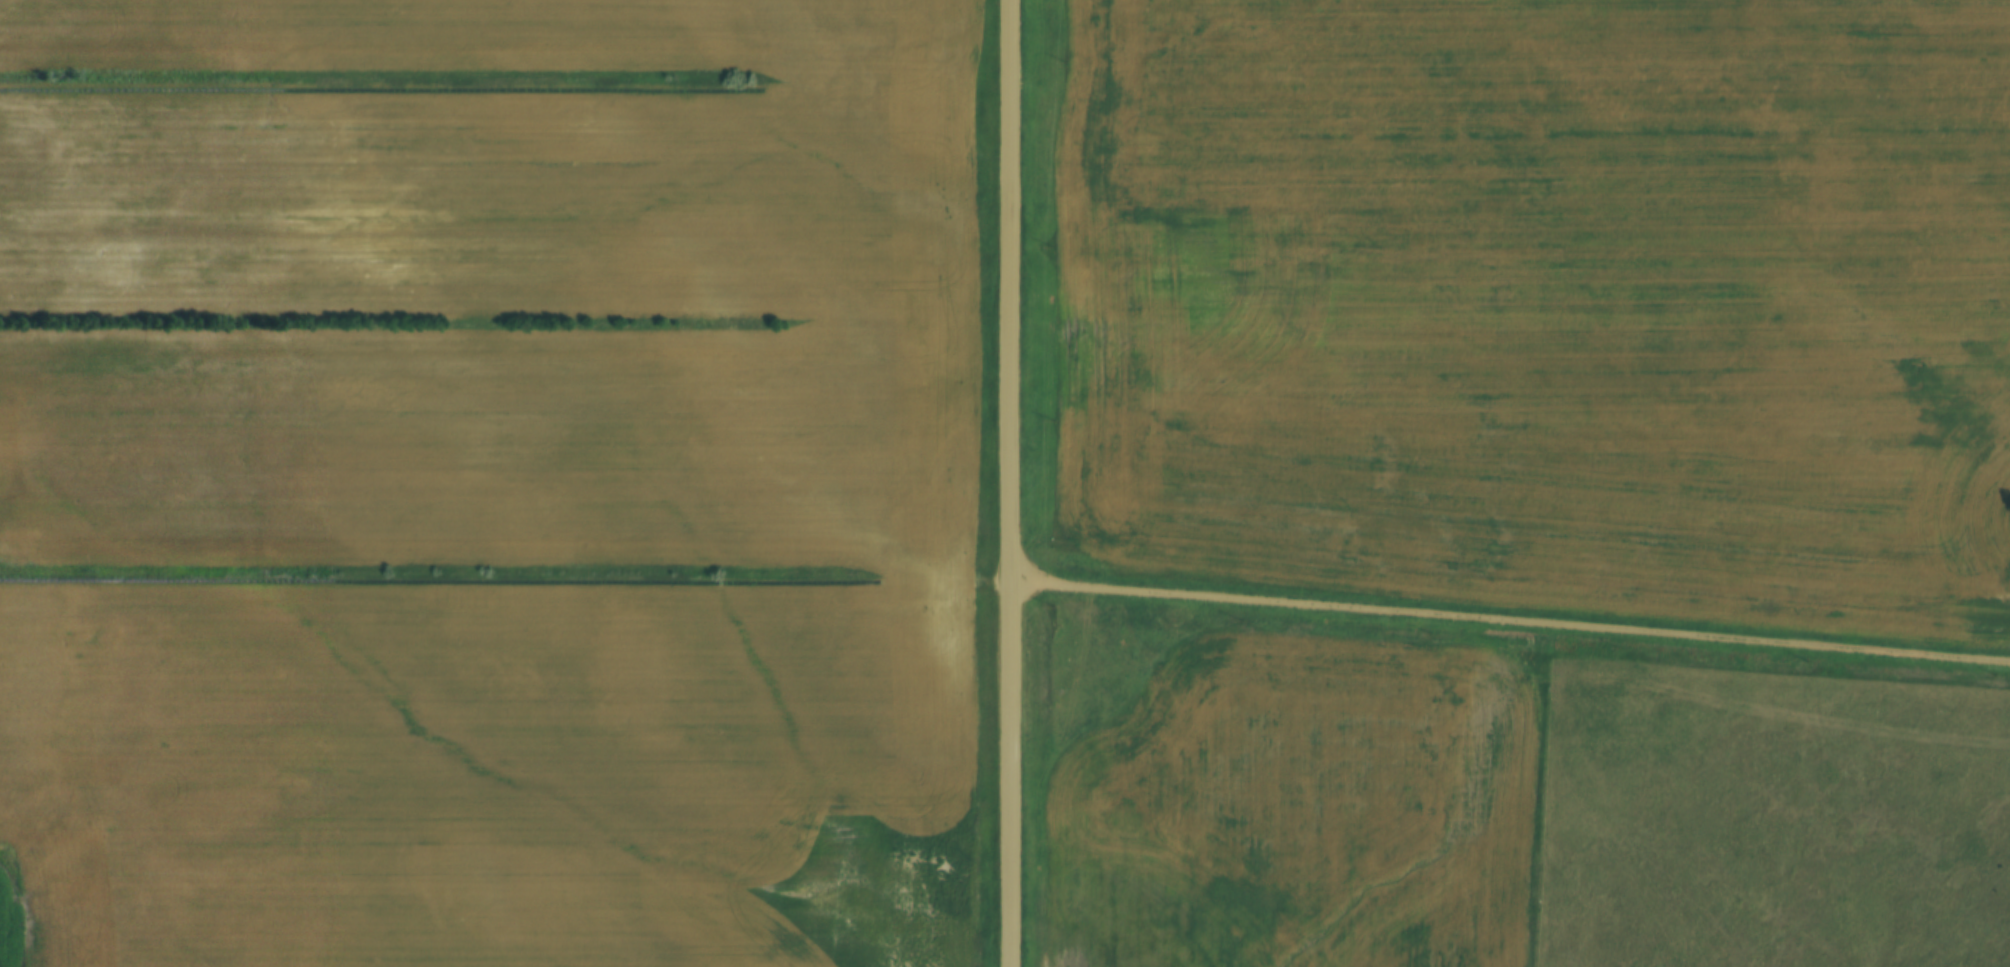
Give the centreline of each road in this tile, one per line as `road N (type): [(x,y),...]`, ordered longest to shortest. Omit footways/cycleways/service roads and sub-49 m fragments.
road 1 (tertiary): [(1009,966),(1010,0)]

